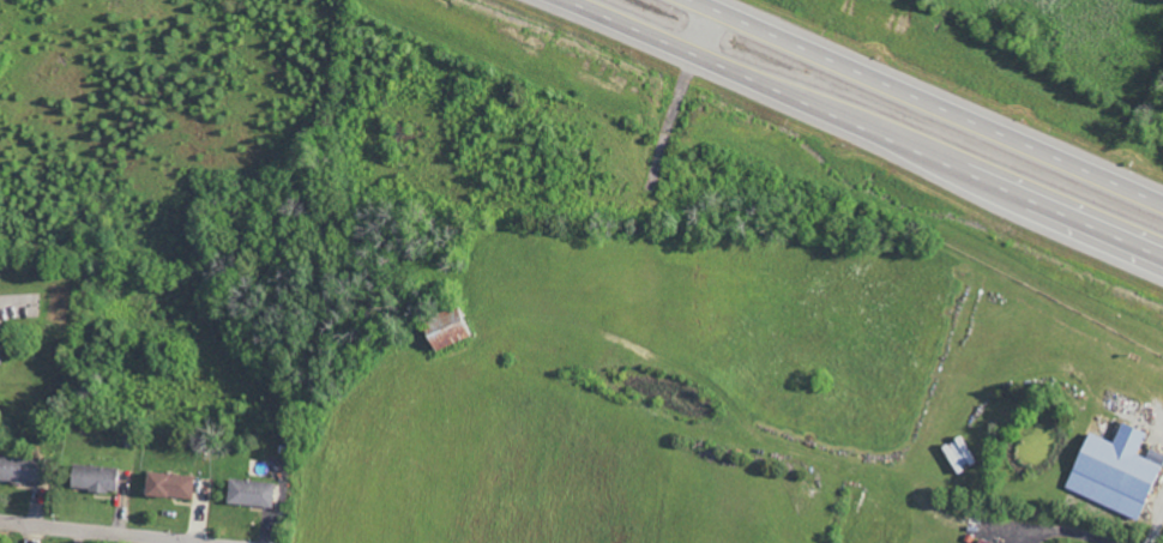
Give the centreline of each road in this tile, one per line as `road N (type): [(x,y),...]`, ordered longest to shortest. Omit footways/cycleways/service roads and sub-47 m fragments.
road 1 (trunk): [(567,0),(1162,257)]
road 2 (trunk): [(1162,204),(690,0)]
road 3 (residential): [(0,518),(223,542)]

